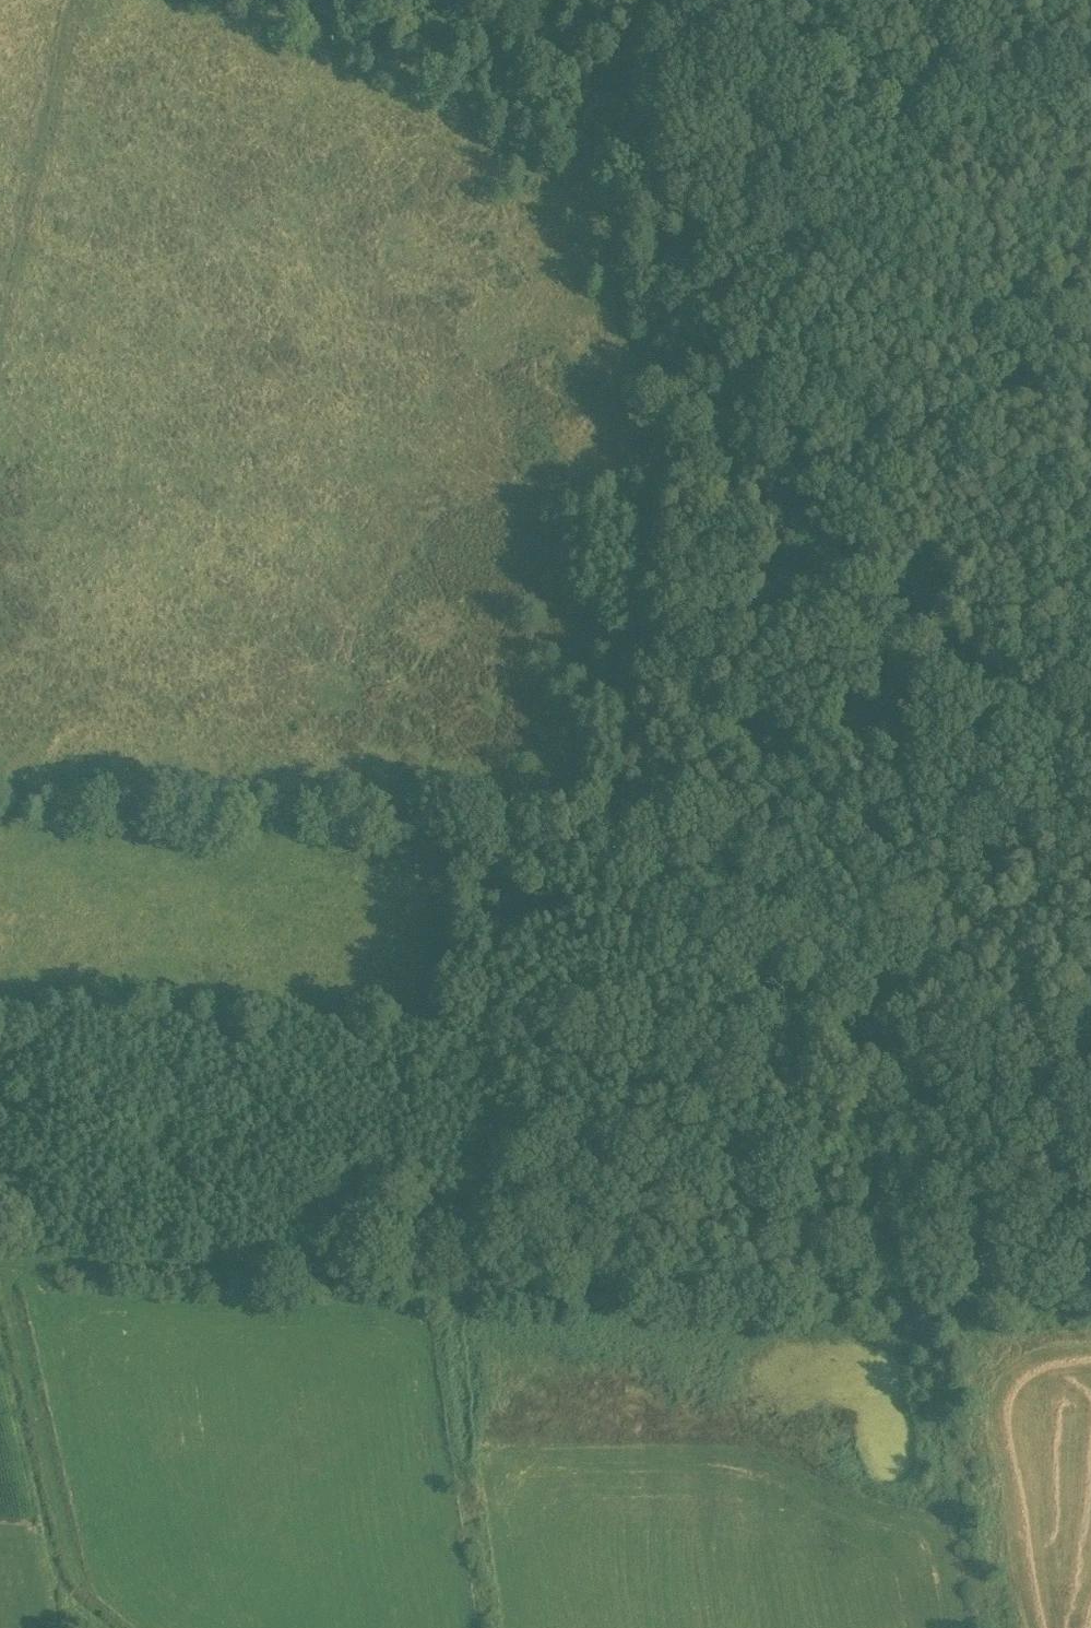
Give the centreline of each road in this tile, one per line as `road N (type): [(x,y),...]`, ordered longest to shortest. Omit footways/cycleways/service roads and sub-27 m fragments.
road 1 (track): [(1090,1307),(0,1263)]

